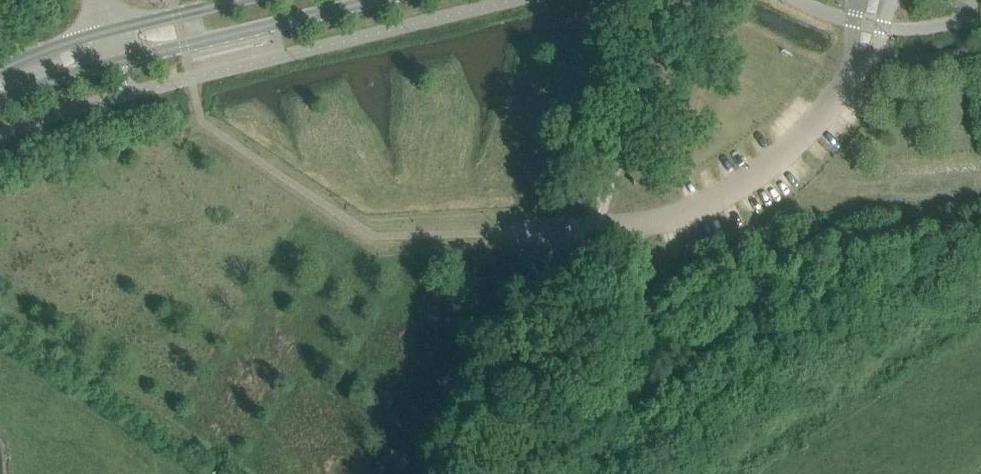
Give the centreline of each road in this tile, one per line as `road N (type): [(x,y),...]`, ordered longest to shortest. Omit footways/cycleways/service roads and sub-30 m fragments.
road 1 (secondary): [(120,63),(377,0)]
road 2 (secondary): [(236,0),(109,30)]
road 3 (secondary): [(0,103),(120,63)]

